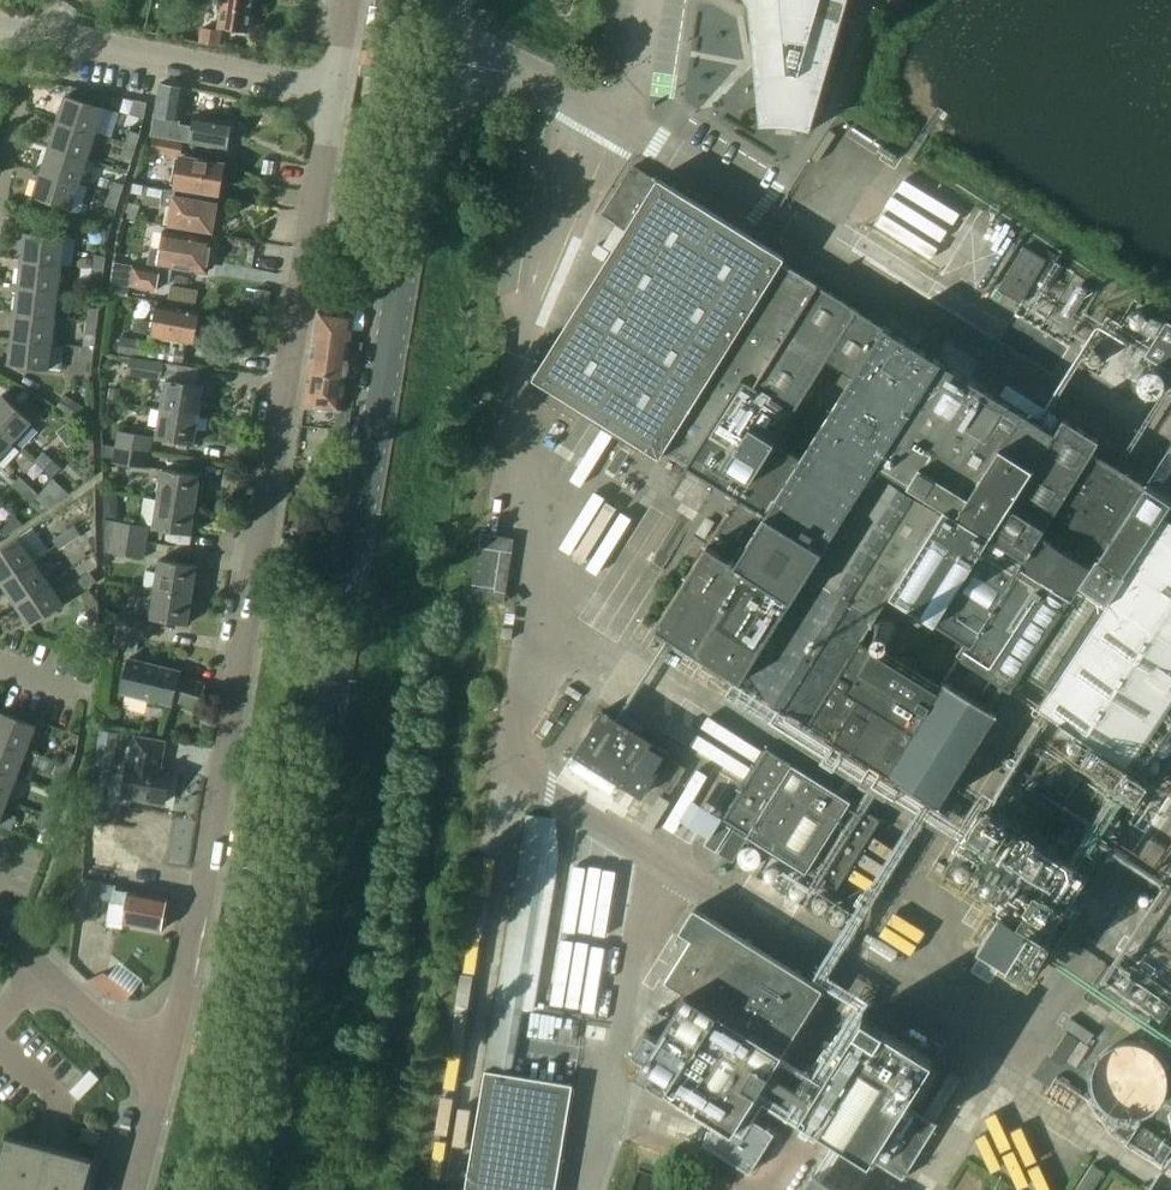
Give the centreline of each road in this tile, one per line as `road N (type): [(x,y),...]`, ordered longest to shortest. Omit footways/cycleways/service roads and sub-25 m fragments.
road 1 (secondary): [(245,1189),(445,0)]
road 2 (unclassified): [(163,1076),(224,763),(333,97)]
road 3 (residential): [(32,28),(333,97)]
road 4 (residential): [(0,196),(32,28)]
road 5 (residential): [(163,1076),(45,969)]

